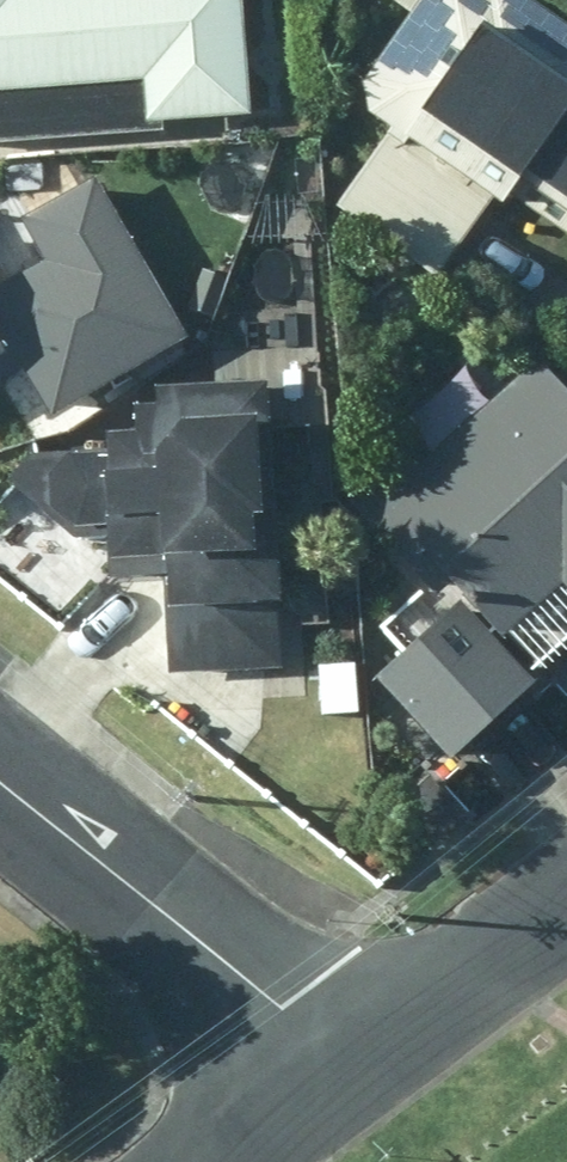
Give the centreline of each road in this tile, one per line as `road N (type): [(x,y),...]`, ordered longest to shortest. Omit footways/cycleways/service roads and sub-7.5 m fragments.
road 1 (residential): [(355,1062),(0,782)]
road 2 (tertiary): [(355,1062),(566,914)]
road 3 (tertiary): [(221,1161),(355,1062)]

